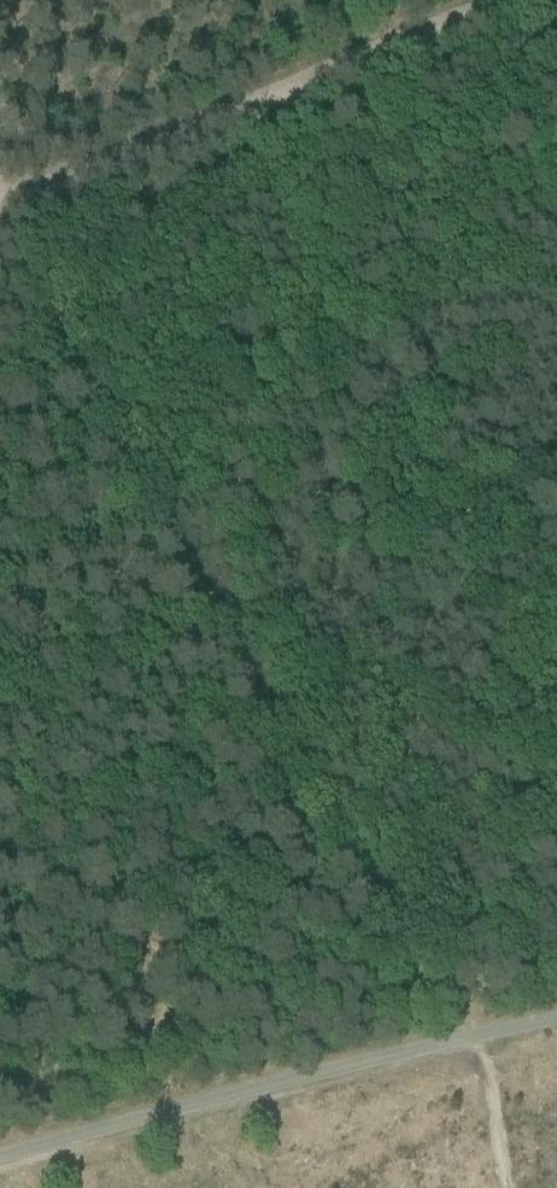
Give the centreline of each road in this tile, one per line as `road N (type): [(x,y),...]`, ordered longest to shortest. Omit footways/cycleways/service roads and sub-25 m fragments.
road 1 (track): [(37,306),(310,776),(474,1037),(490,1081),(505,1187)]
road 2 (track): [(0,199),(488,0)]
road 3 (track): [(0,1183),(480,1051)]

